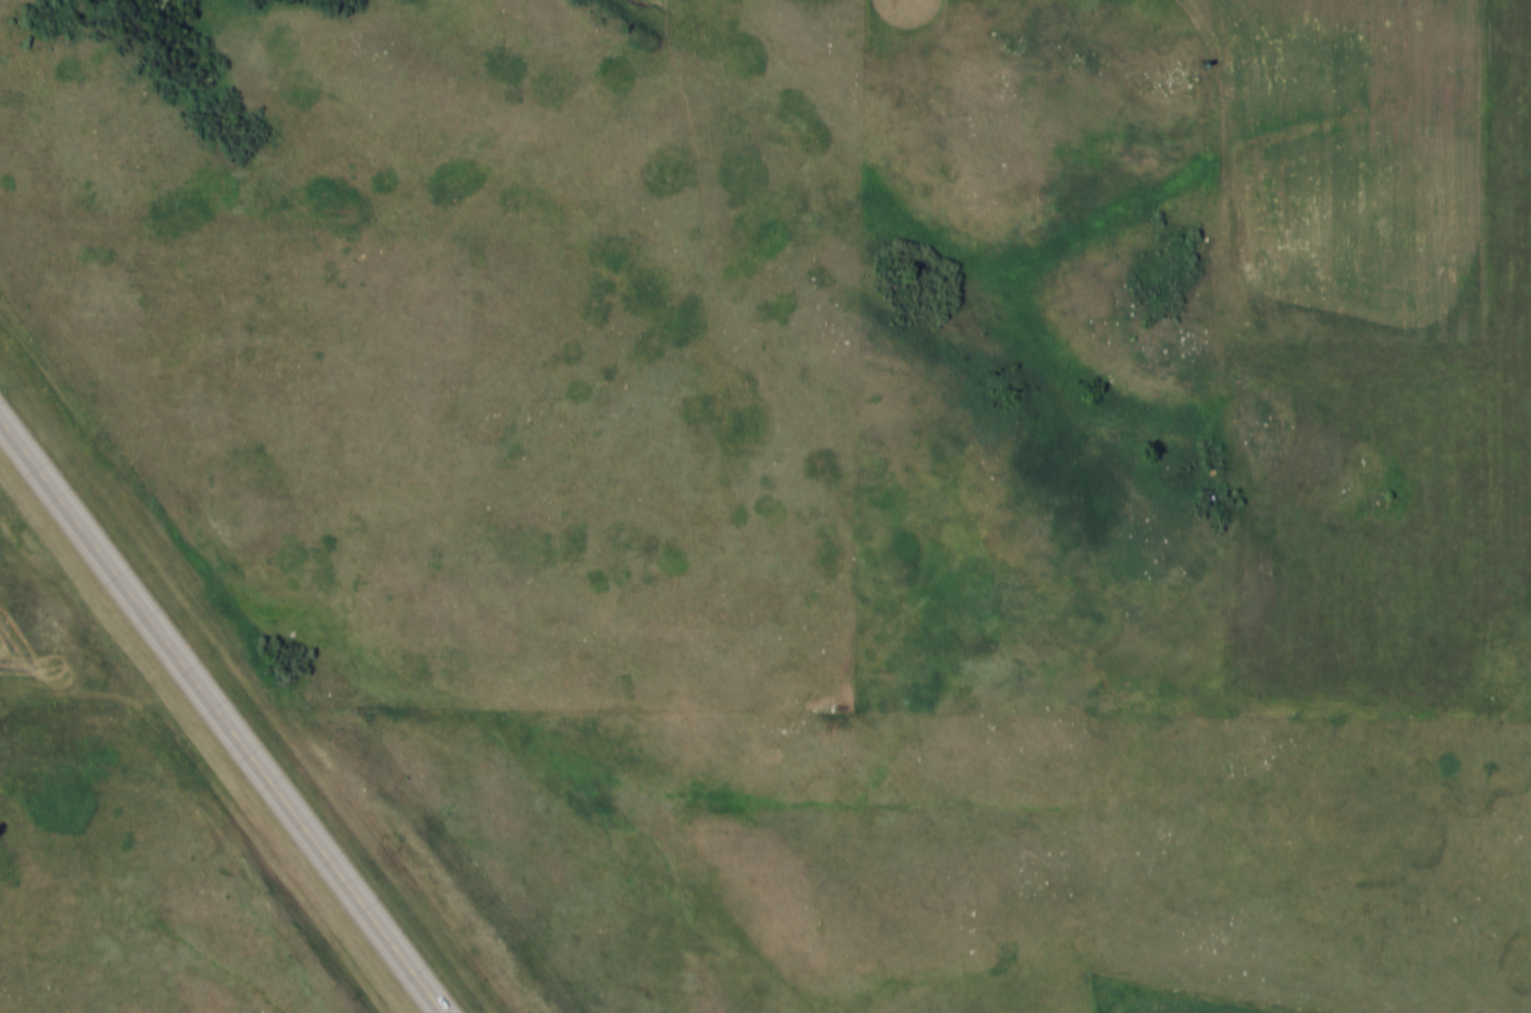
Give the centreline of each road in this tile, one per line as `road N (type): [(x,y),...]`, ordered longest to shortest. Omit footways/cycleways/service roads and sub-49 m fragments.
road 1 (primary): [(0,419),(446,1012)]

